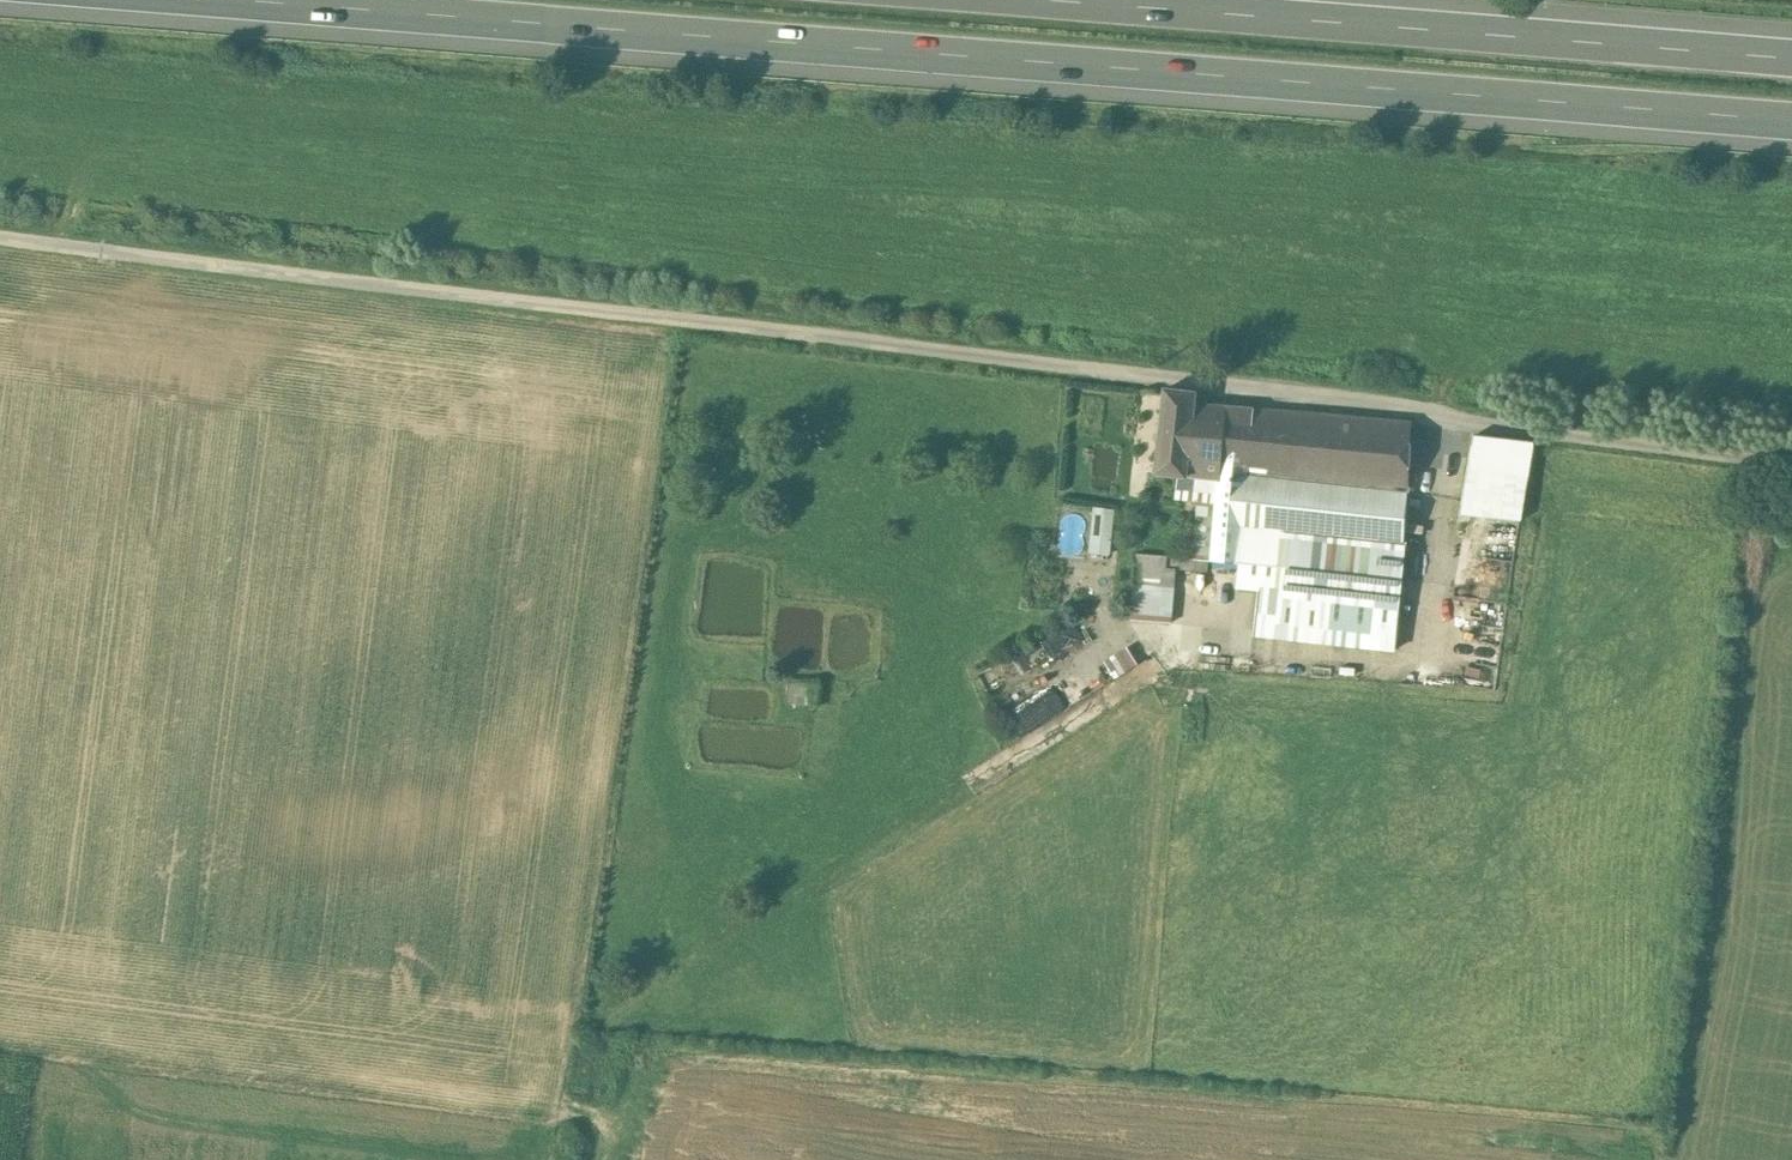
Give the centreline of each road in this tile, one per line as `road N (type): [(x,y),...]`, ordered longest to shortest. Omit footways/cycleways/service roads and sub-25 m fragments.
road 1 (unclassified): [(0,224),(1419,399),(1791,454)]
road 2 (motorway): [(362,0),(1791,113)]
road 3 (motorway): [(1791,51),(1134,0)]

